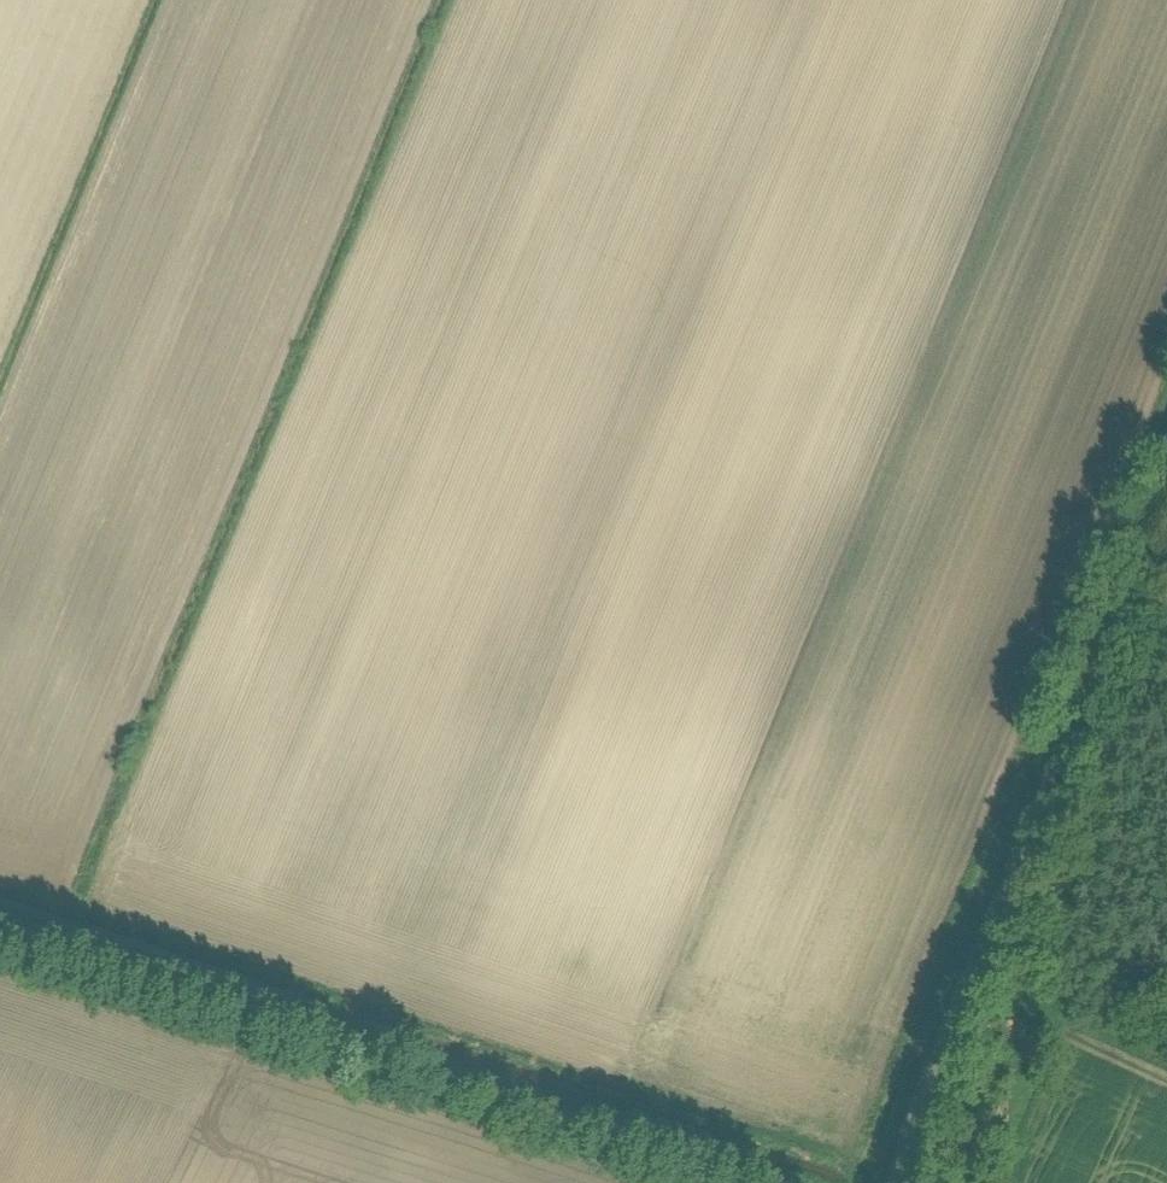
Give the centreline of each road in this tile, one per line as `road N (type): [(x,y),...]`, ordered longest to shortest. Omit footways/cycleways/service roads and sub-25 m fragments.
road 1 (unclassified): [(890,1182),(909,1064),(1166,412)]
road 2 (track): [(777,1182),(0,923)]

